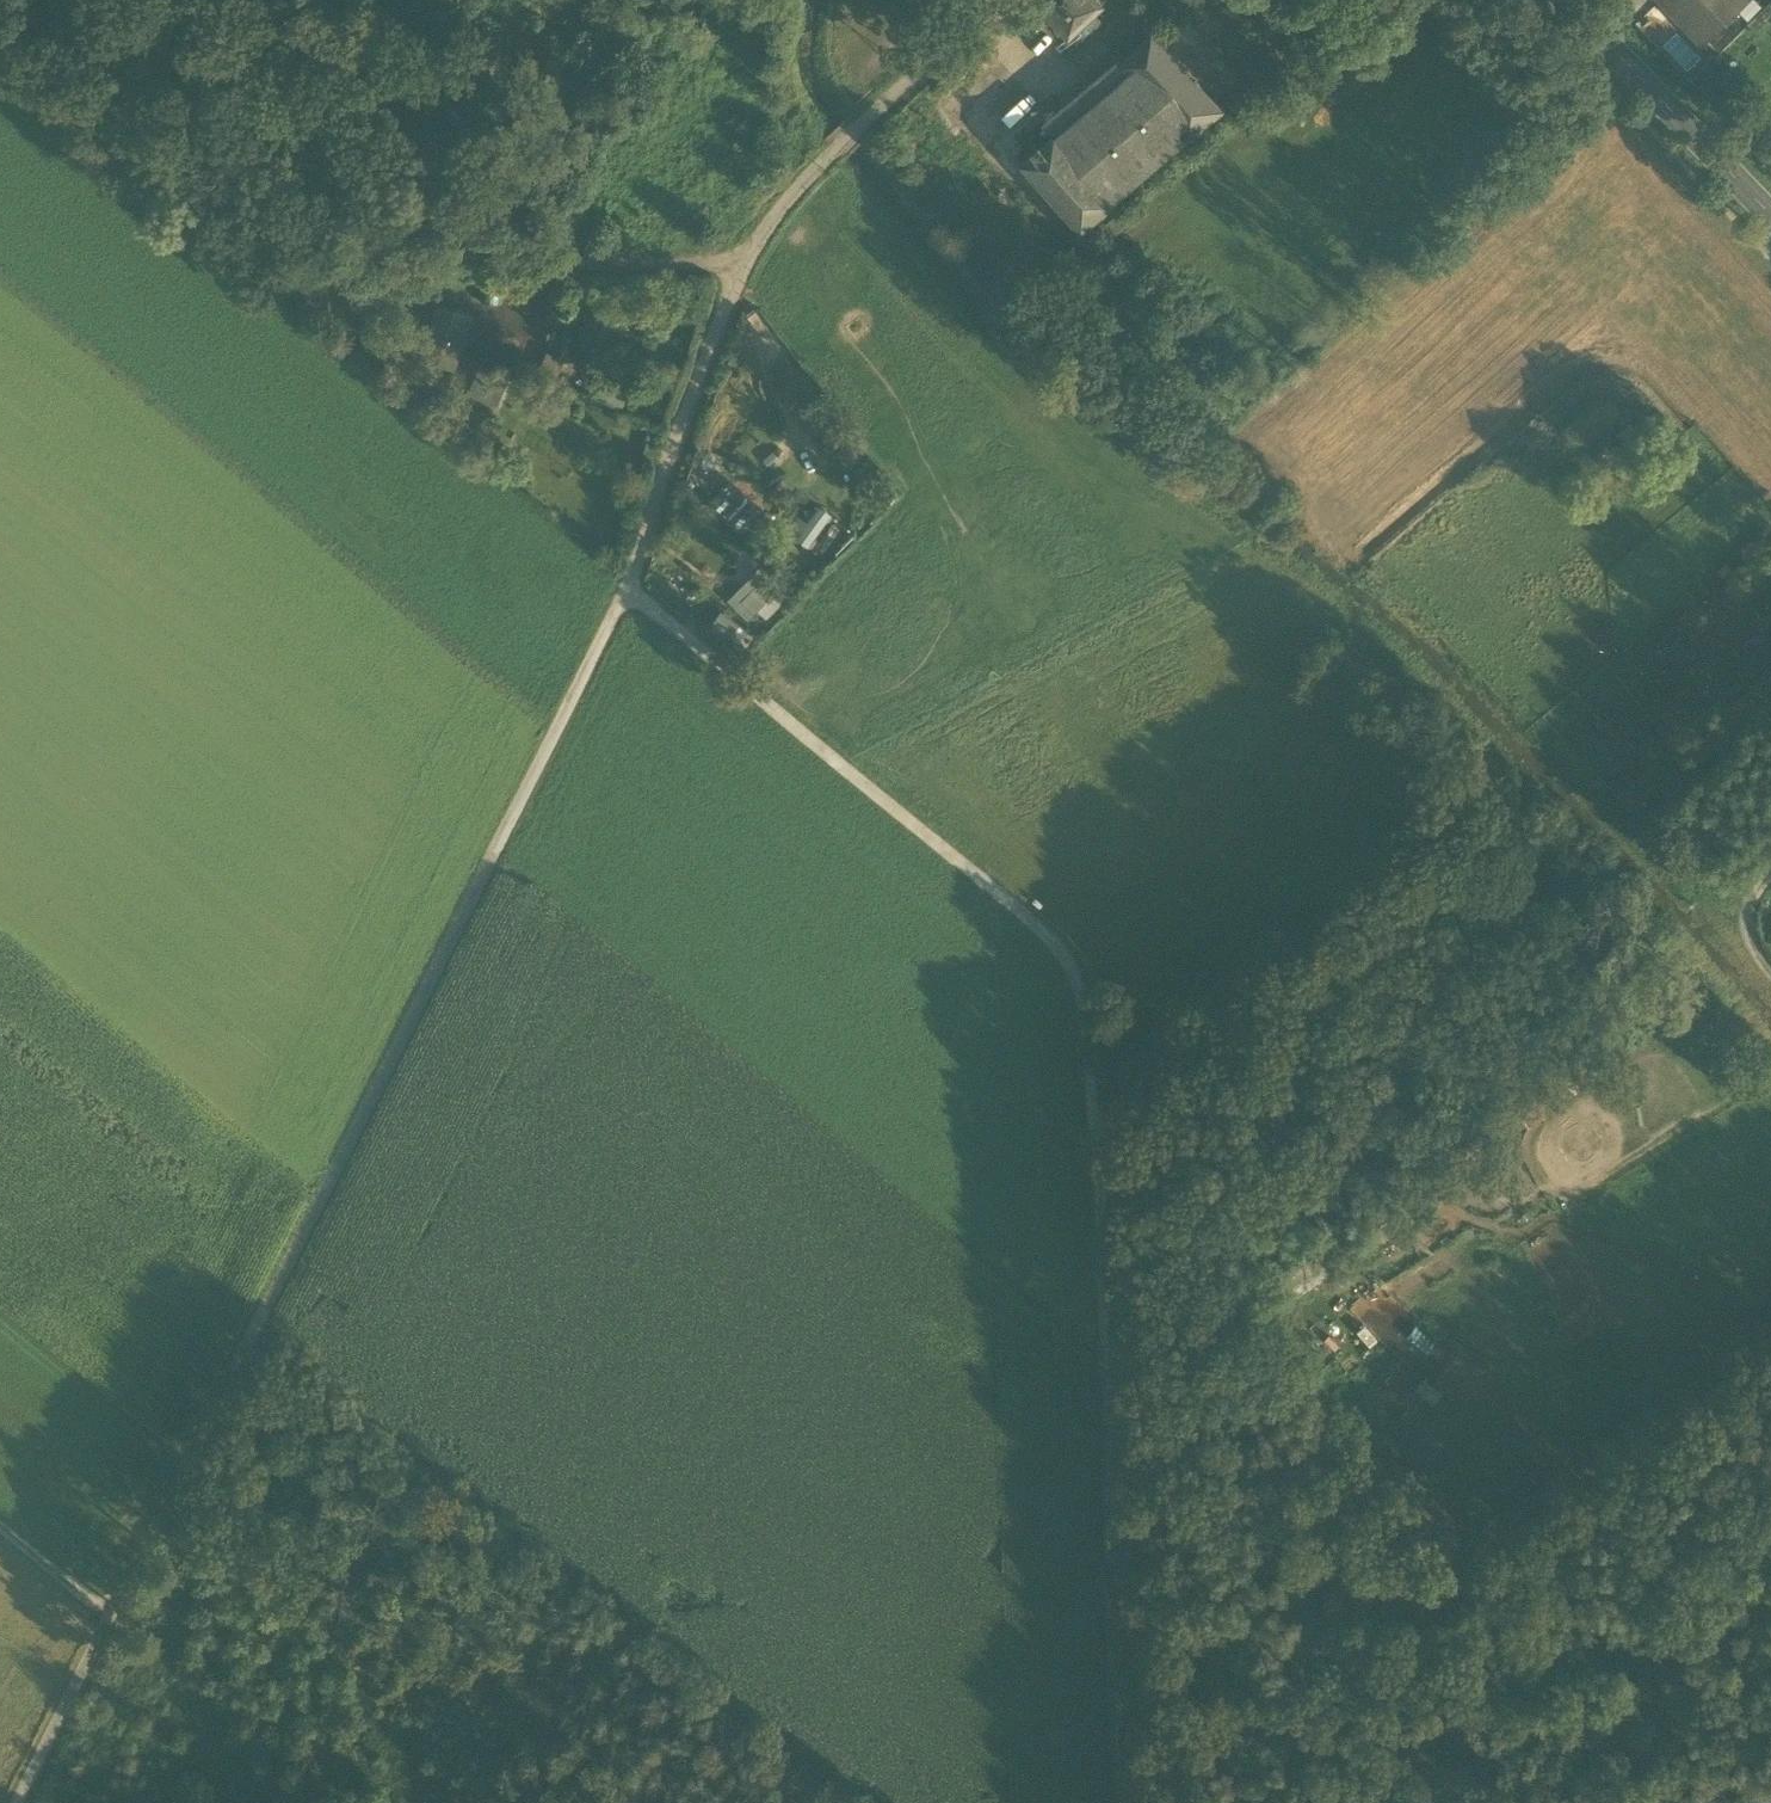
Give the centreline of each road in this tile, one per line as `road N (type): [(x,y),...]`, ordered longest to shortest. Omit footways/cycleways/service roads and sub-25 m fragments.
road 1 (track): [(19,1802),(627,595),(646,515),(744,265),(774,212),(862,123)]
road 2 (track): [(627,595),(1102,978),(1127,1802)]
road 3 (track): [(0,31),(285,267),(744,265)]
road 4 (secondary): [(1564,0),(1770,216)]
road 5 (track): [(1107,1150),(1152,1176),(1263,1326)]
road 6 (unclassified): [(862,123),(985,0)]

